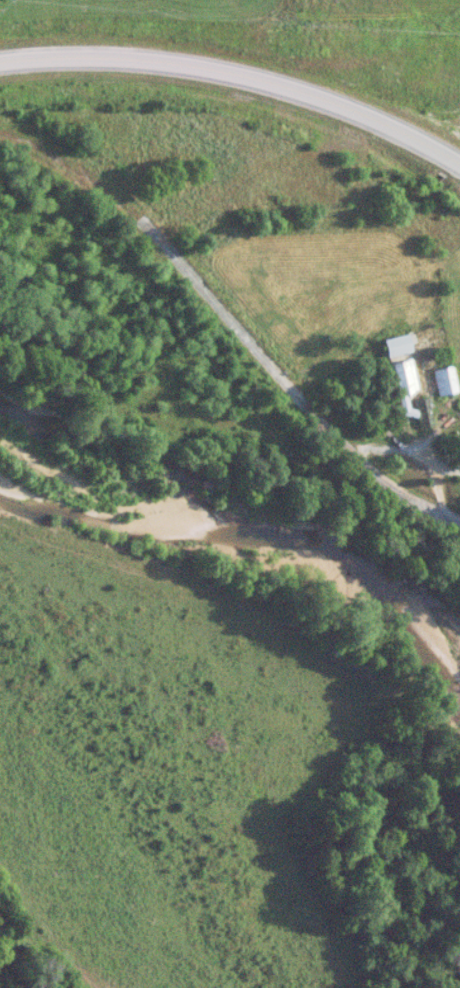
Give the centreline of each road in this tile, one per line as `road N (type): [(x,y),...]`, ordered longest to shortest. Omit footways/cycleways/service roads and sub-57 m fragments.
road 1 (secondary): [(459,165),(286,88),(200,70),(0,64)]
road 2 (residential): [(459,520),(433,515),(390,488),(308,414),(141,218)]

